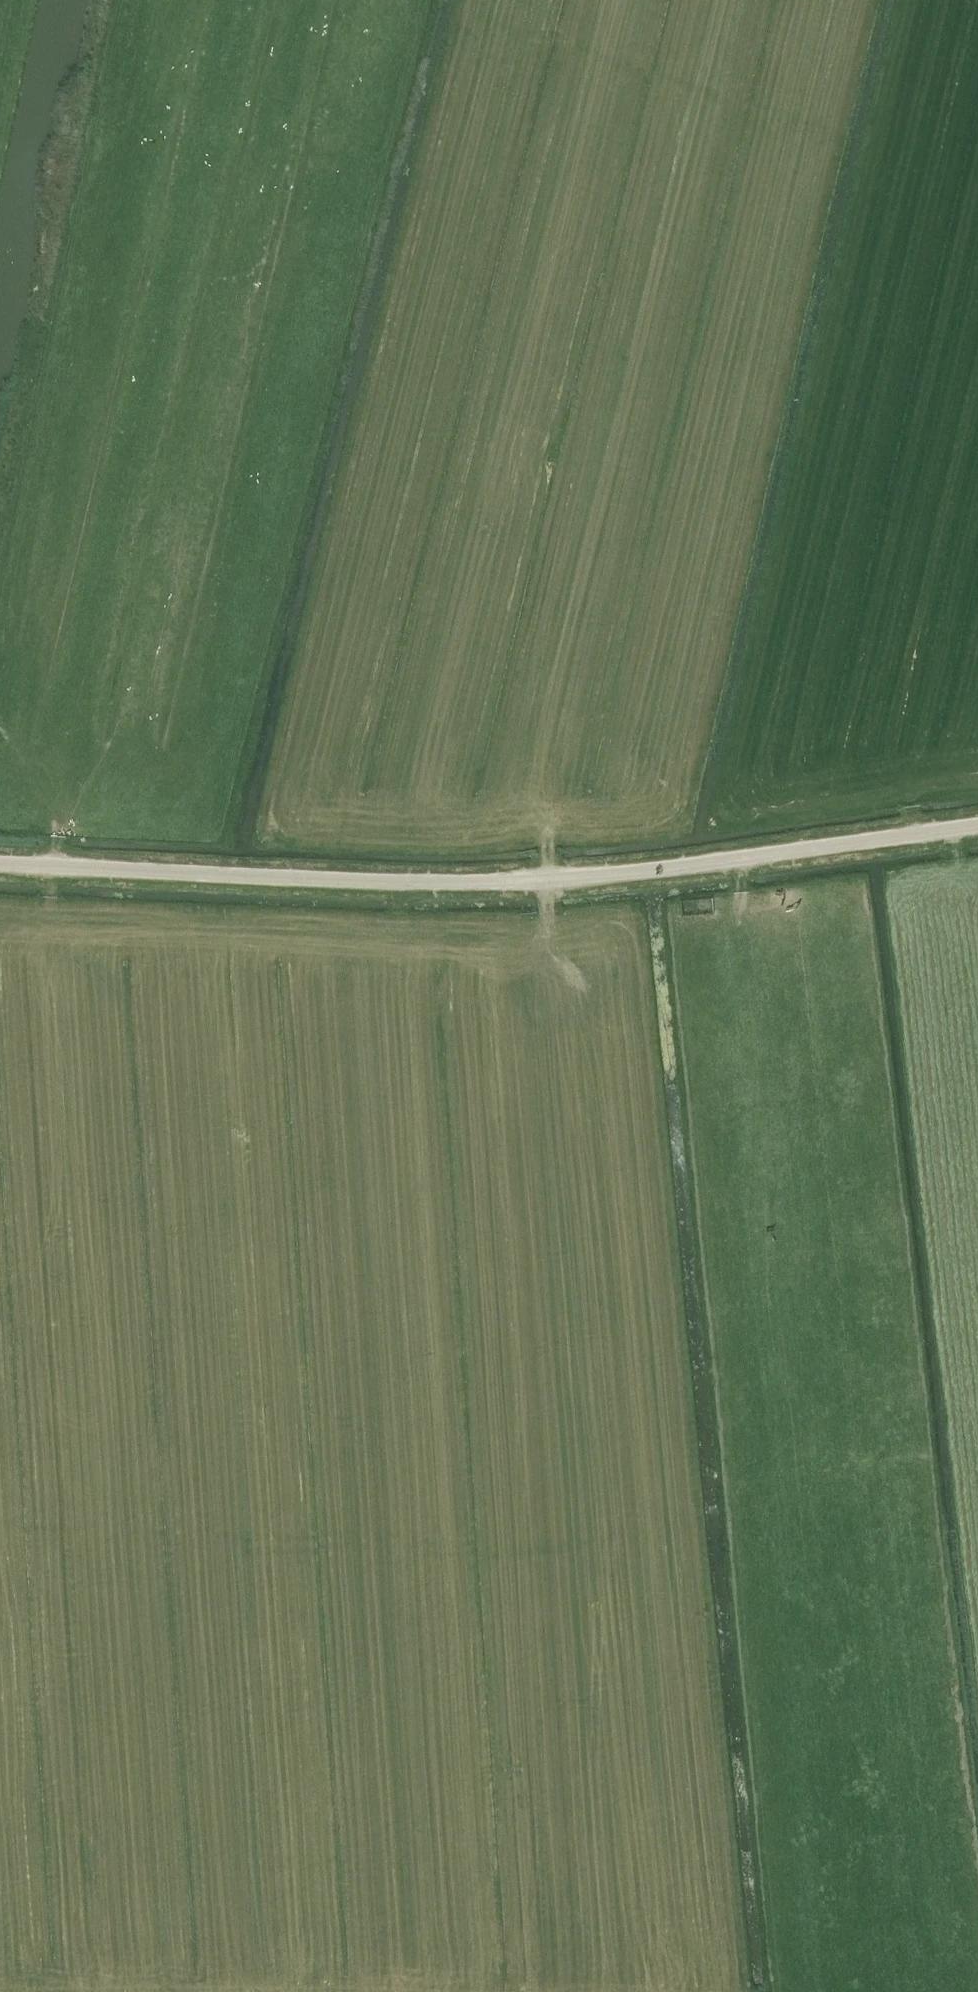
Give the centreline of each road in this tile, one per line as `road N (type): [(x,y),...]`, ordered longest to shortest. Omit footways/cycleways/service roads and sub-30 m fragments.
road 1 (unclassified): [(0,864),(532,882),(977,825)]

